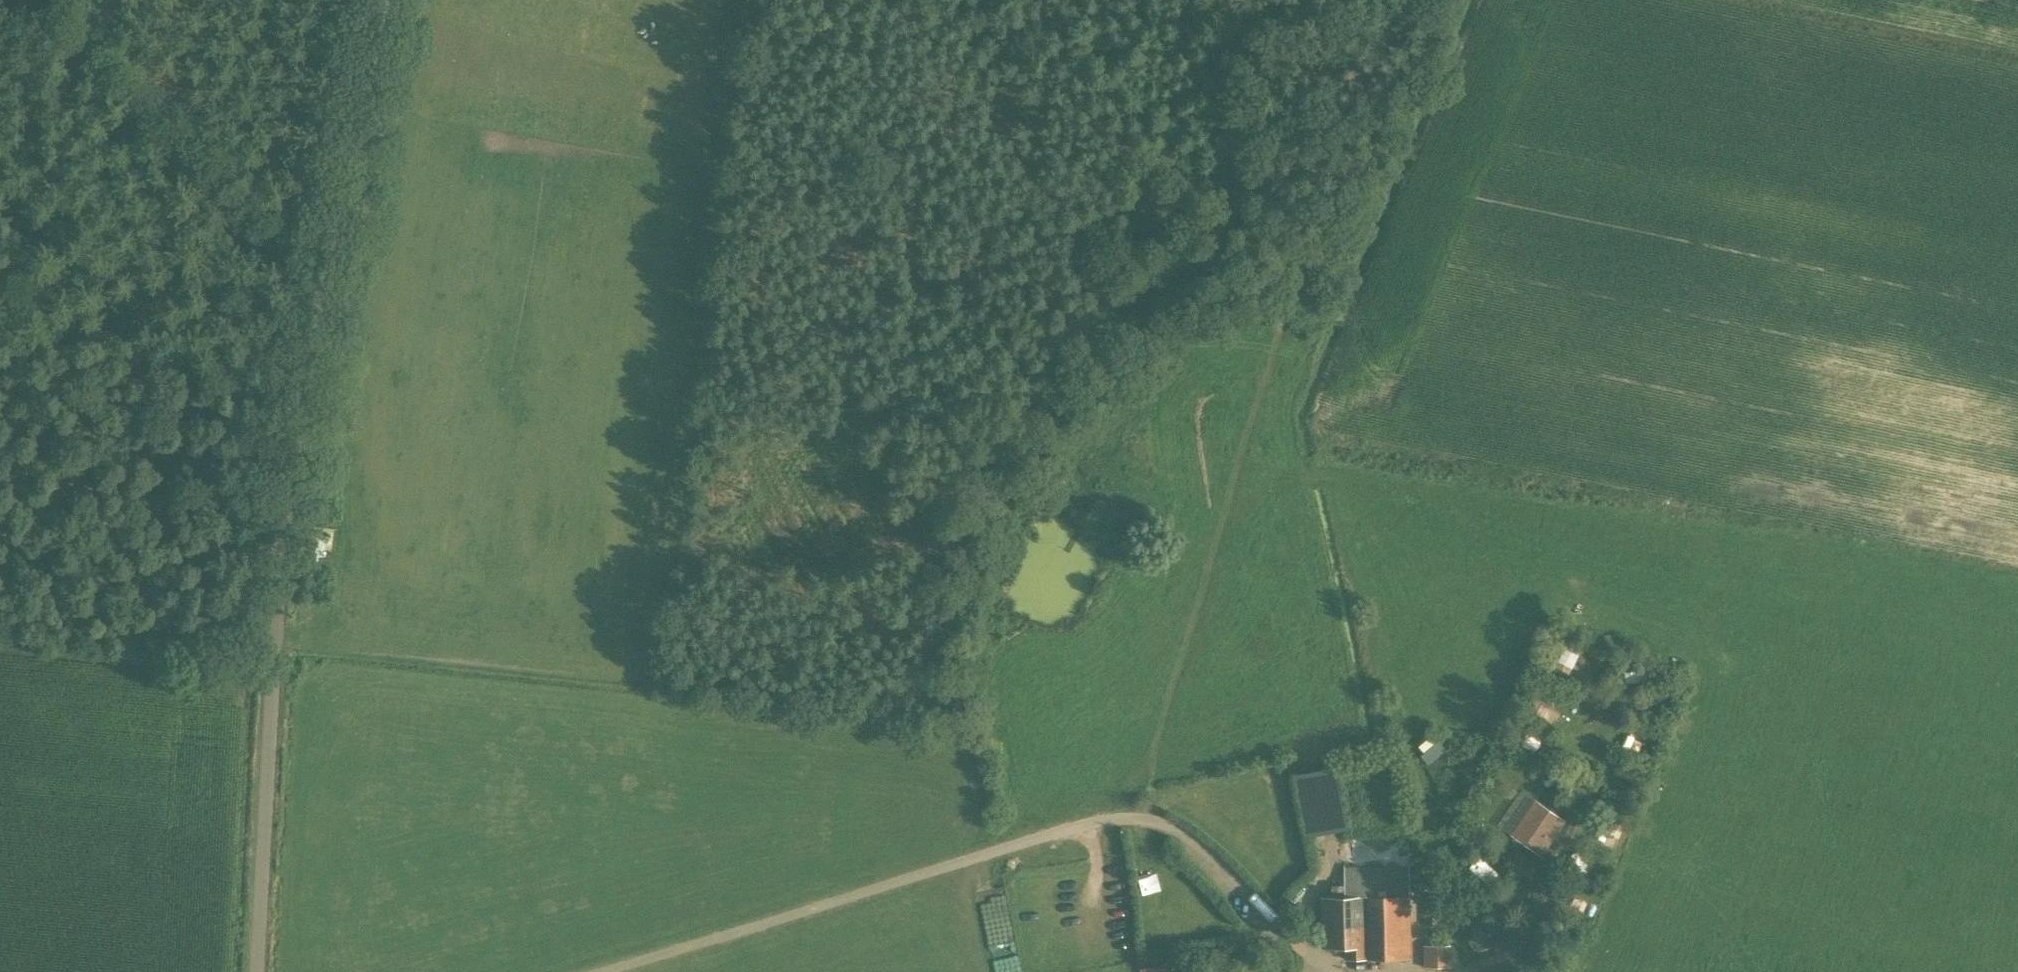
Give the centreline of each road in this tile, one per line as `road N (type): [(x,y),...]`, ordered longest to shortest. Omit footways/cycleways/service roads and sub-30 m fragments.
road 1 (tertiary): [(258,971),(281,577),(303,403),(383,0)]
road 2 (track): [(1223,0),(1238,120),(1282,325),(1158,718),(1154,819)]
road 3 (unclassified): [(593,971),(1085,825),(1154,819)]

